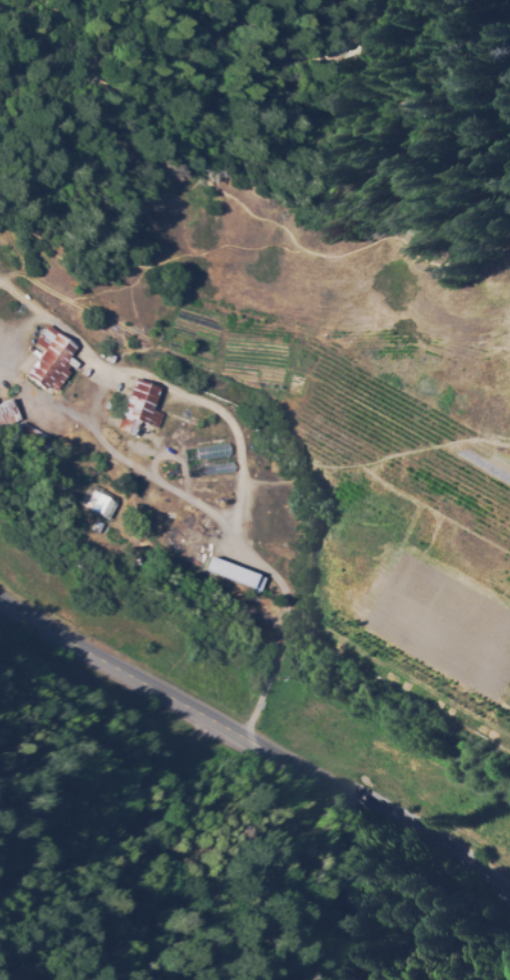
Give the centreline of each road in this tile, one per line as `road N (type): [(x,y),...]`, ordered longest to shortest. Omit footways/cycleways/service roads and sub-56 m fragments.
road 1 (tertiary): [(509,898),(413,832),(0,597)]

